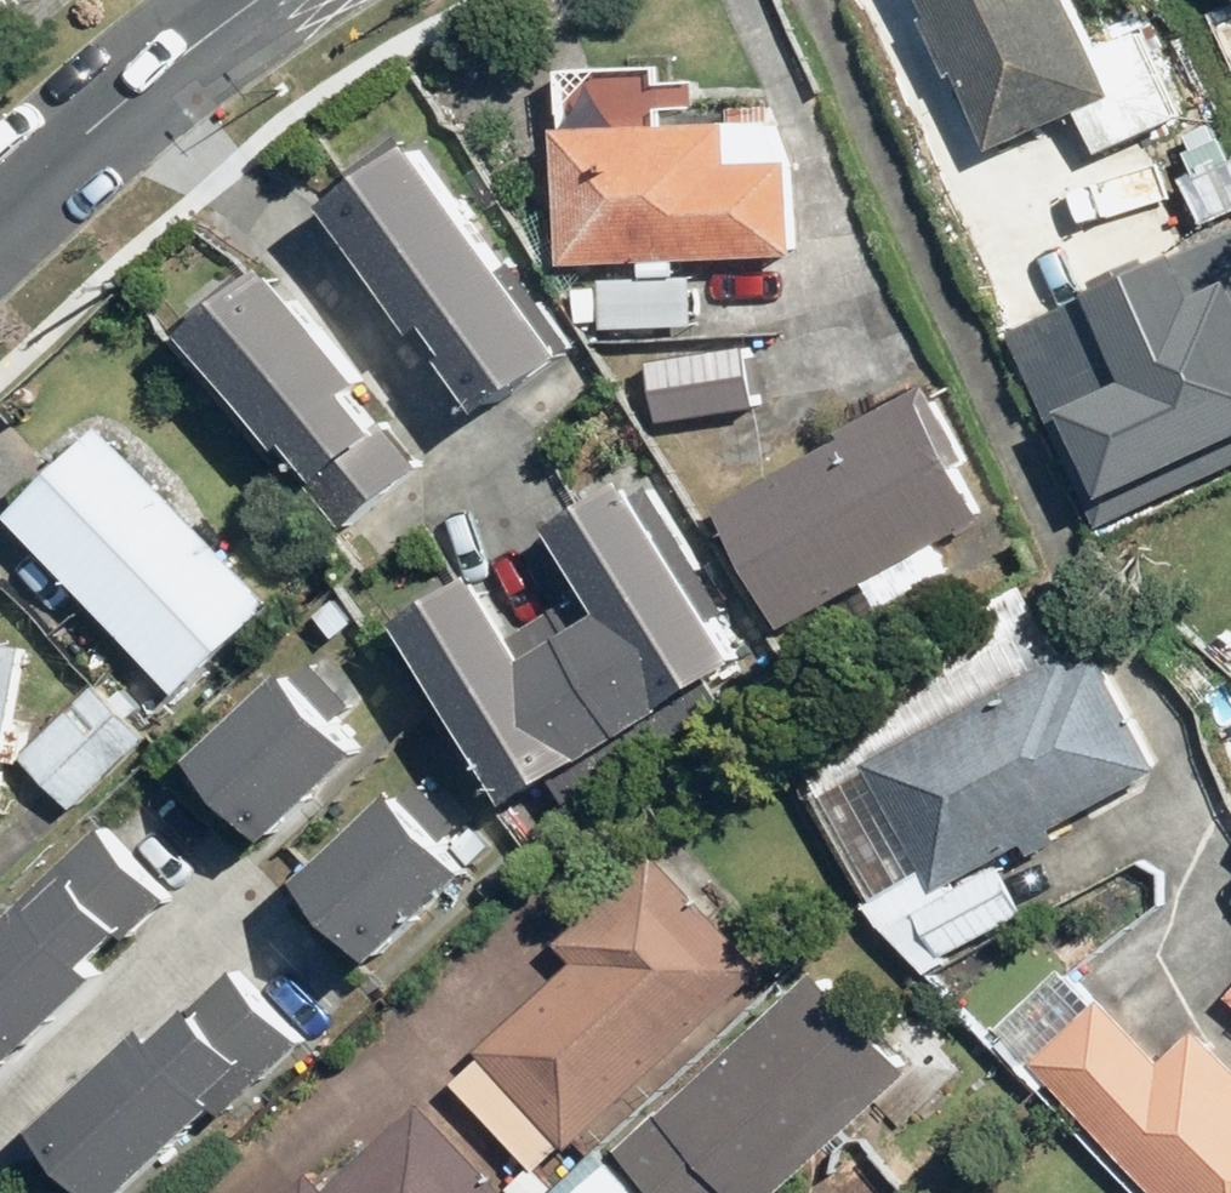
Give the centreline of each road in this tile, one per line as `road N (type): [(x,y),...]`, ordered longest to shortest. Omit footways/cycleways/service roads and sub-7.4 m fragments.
road 1 (residential): [(0,230),(256,0)]

